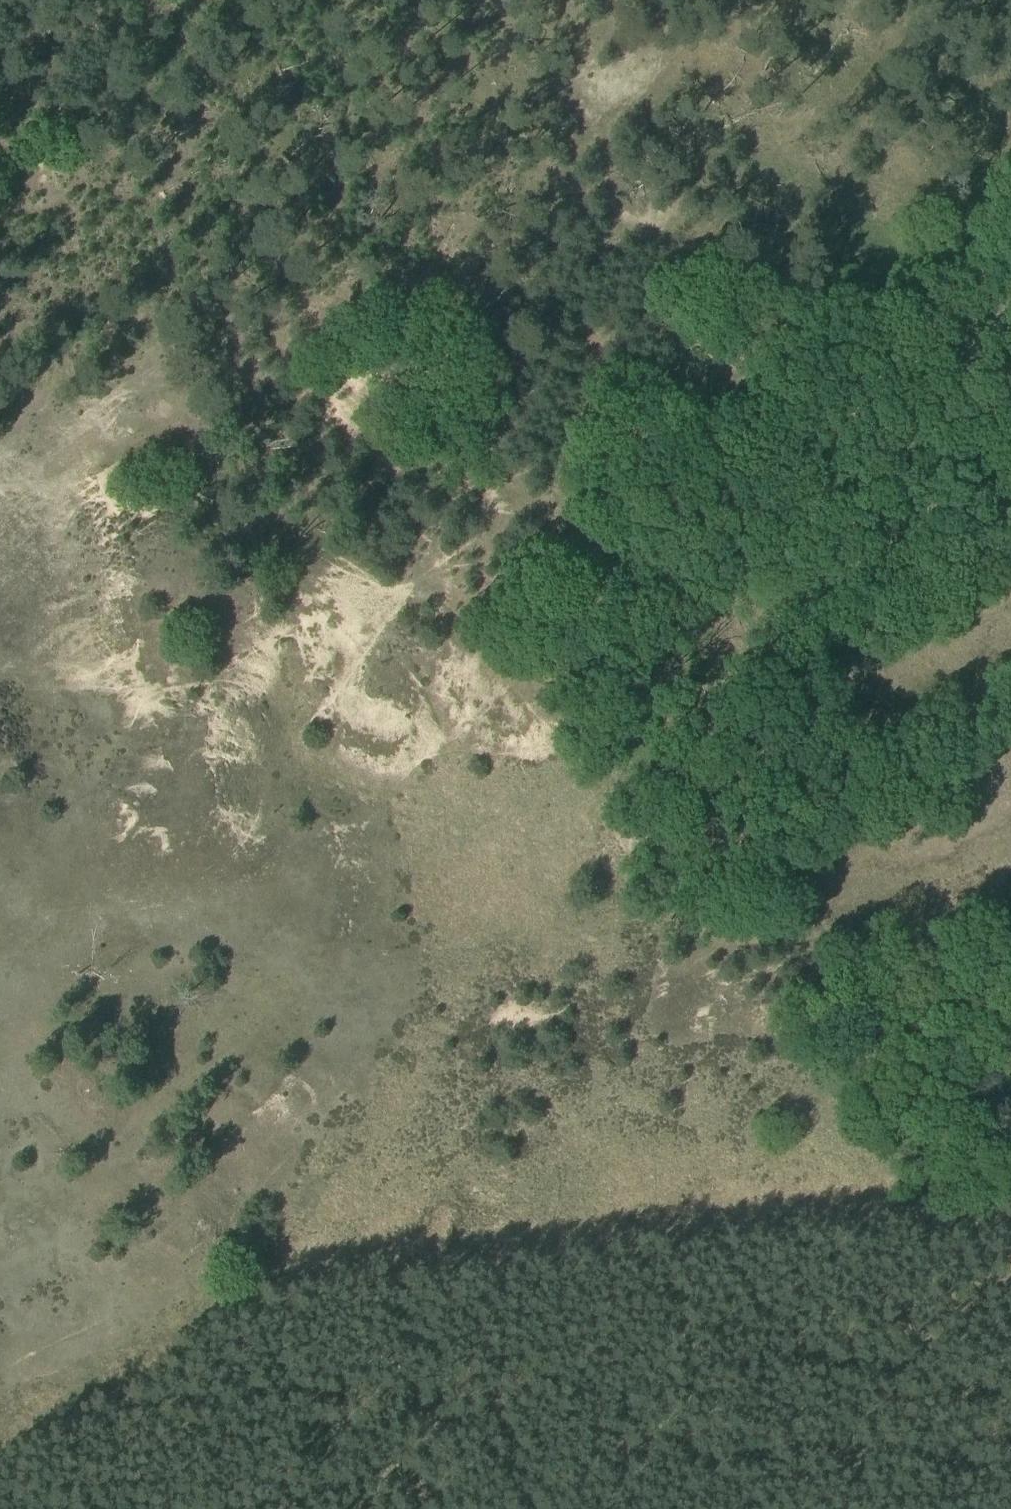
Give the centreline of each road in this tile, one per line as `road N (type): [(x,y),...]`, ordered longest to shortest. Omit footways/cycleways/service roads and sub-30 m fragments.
road 1 (track): [(0,1406),(198,1274),(1010,1180)]

